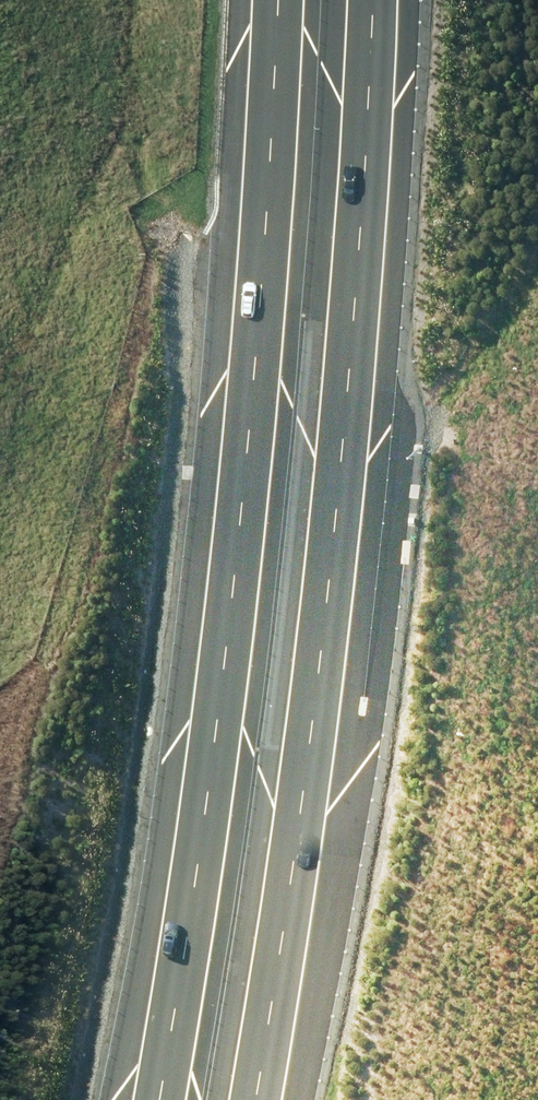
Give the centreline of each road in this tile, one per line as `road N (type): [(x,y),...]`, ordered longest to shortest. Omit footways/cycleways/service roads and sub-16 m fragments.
road 1 (motorway): [(372,0),(345,451),(291,897),(254,1099)]
road 2 (motorway): [(163,1099),(217,750),(263,311),(279,0)]

